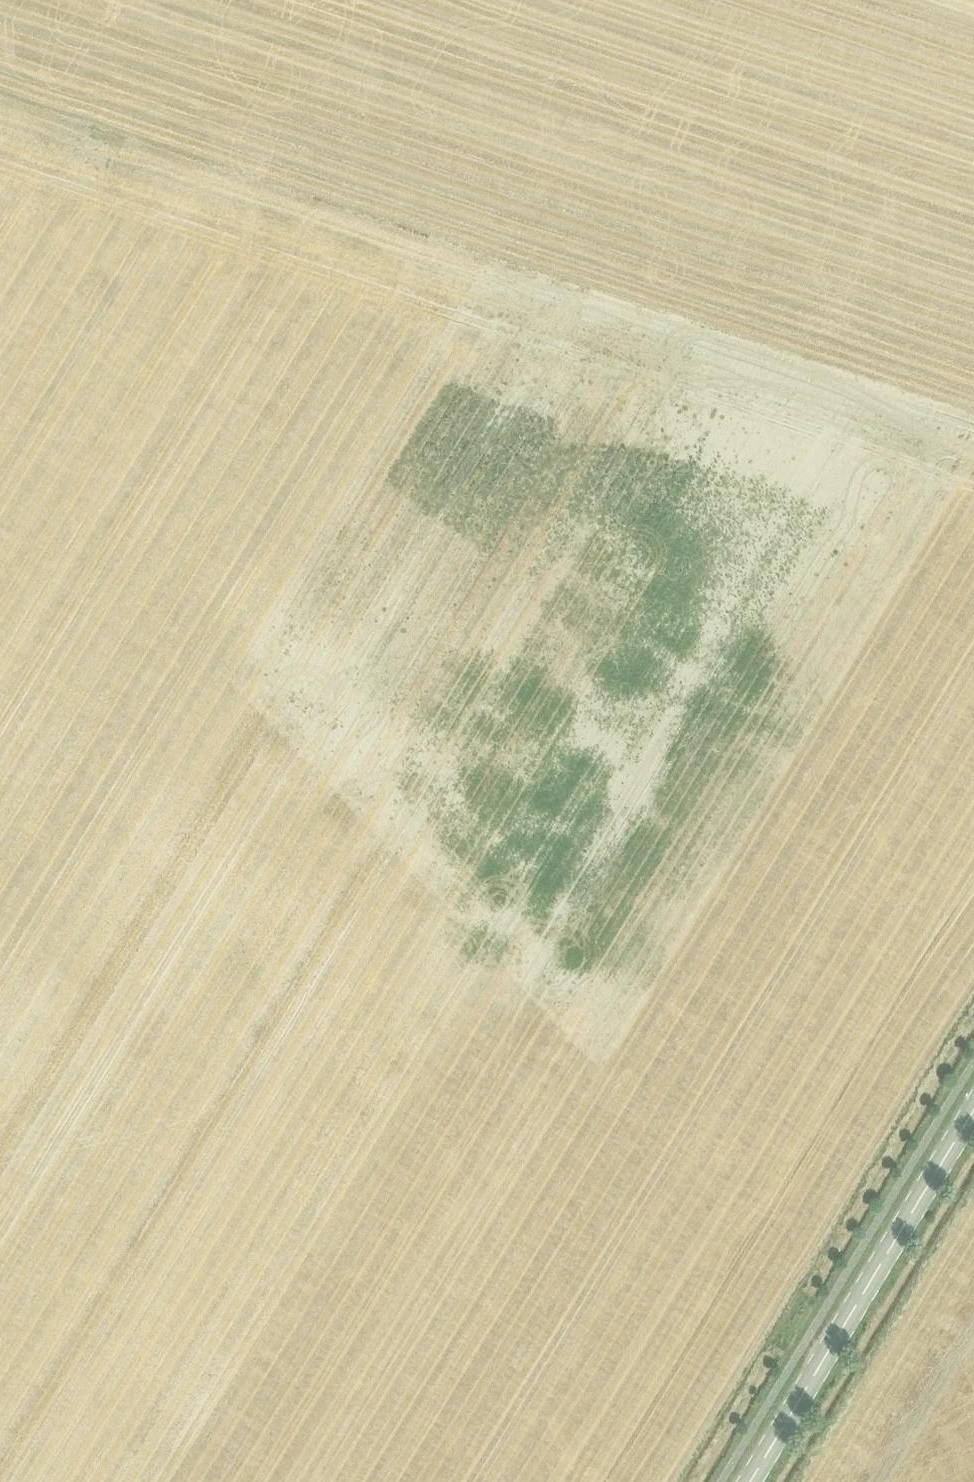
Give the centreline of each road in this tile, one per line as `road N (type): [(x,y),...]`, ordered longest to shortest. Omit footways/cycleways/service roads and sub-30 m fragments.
road 1 (secondary): [(750,1481),(973,1111)]

